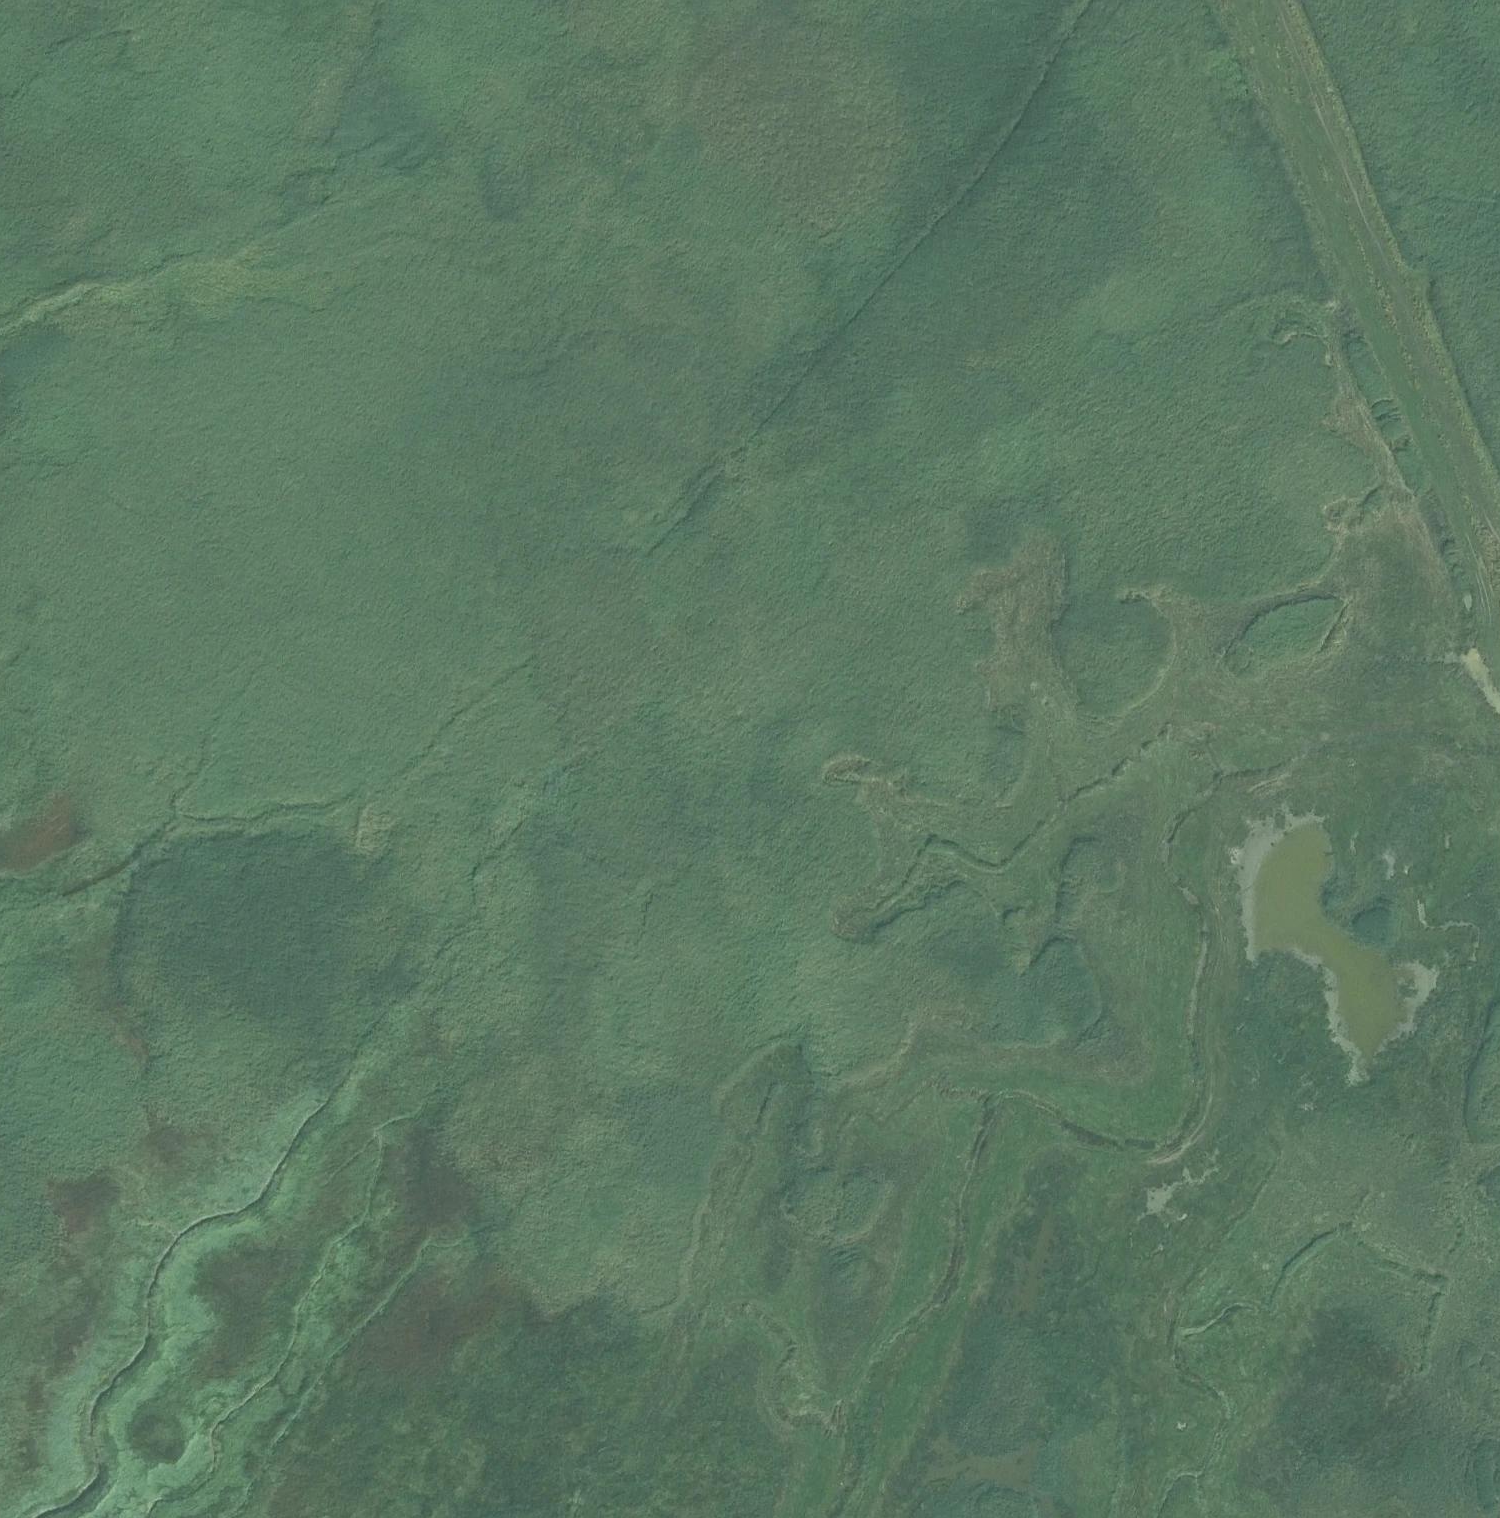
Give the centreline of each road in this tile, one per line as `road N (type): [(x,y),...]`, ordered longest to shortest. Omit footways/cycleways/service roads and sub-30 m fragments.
road 1 (track): [(1499,534),(1280,0)]

